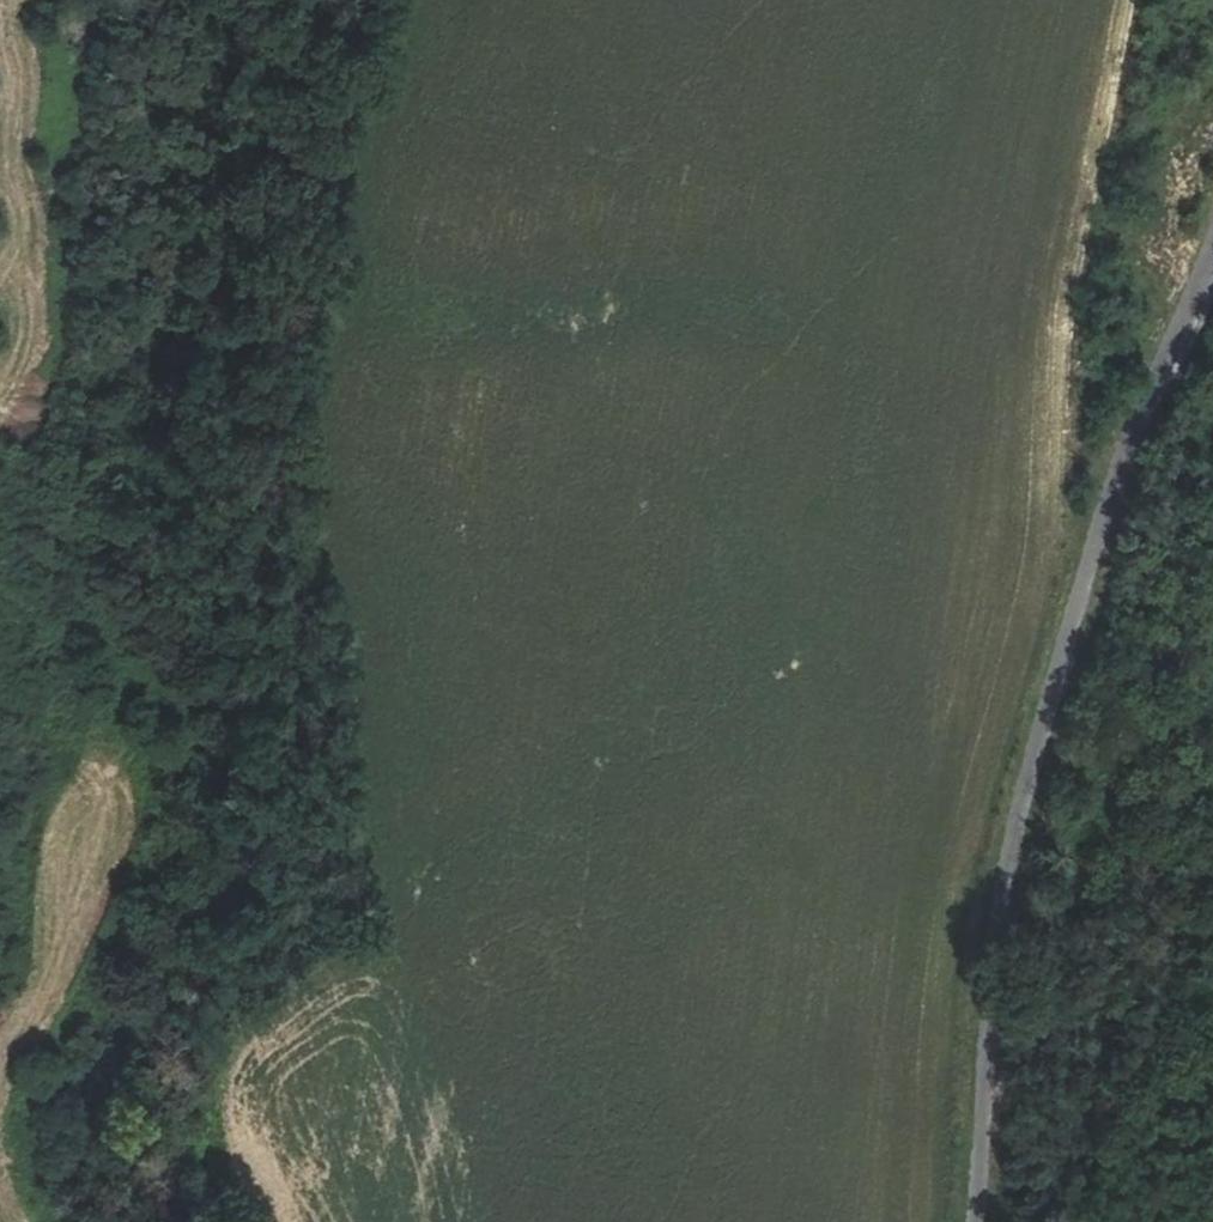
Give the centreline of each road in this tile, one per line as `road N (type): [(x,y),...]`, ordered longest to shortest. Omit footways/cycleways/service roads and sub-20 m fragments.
road 1 (unclassified): [(977,1221),(989,1011),(1024,792),(1118,475),(1212,264)]

